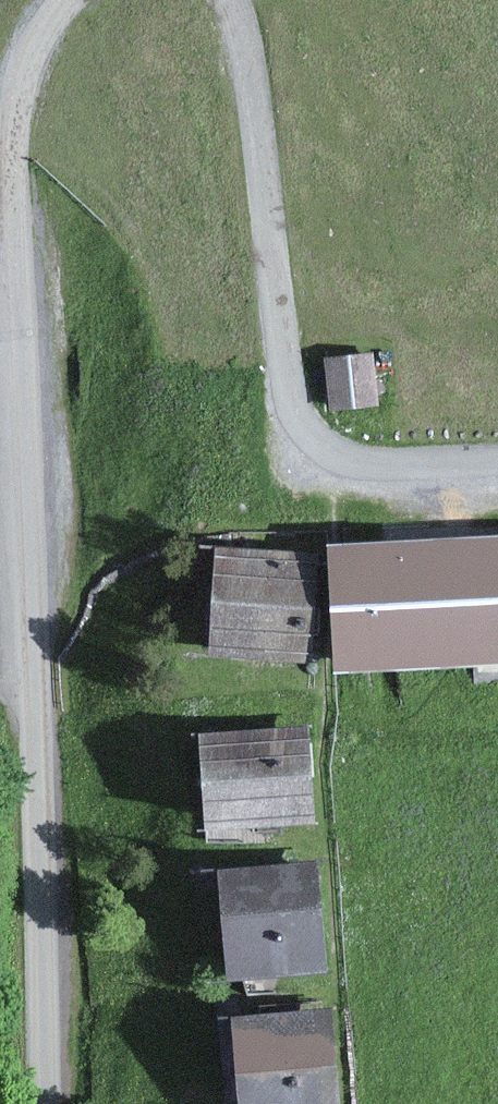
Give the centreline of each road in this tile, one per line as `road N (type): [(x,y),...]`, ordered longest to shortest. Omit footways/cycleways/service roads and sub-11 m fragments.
road 1 (unclassified): [(62,1103),(36,90),(70,0)]
road 2 (residential): [(240,0),(294,398),(318,443),(368,464),(497,478)]

